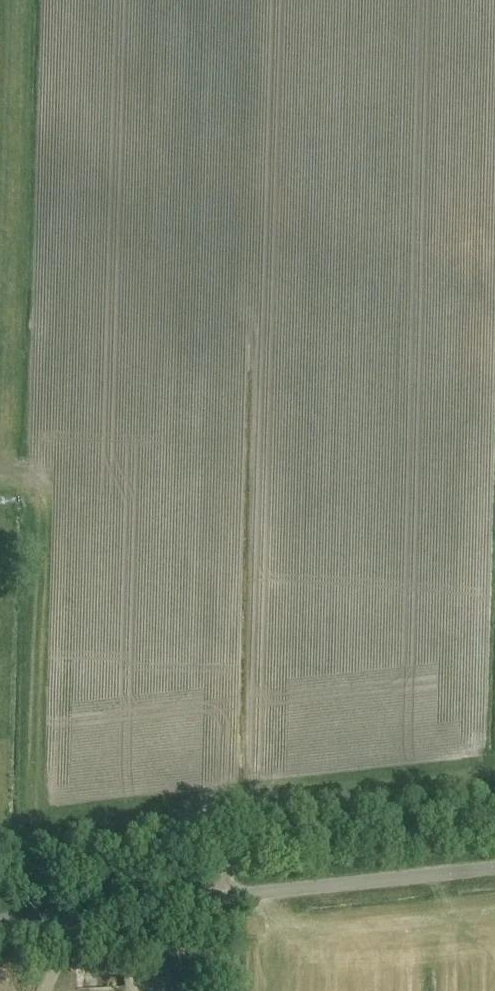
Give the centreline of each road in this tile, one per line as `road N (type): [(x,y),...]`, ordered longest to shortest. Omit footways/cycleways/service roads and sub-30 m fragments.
road 1 (unclassified): [(0,927),(494,873)]

